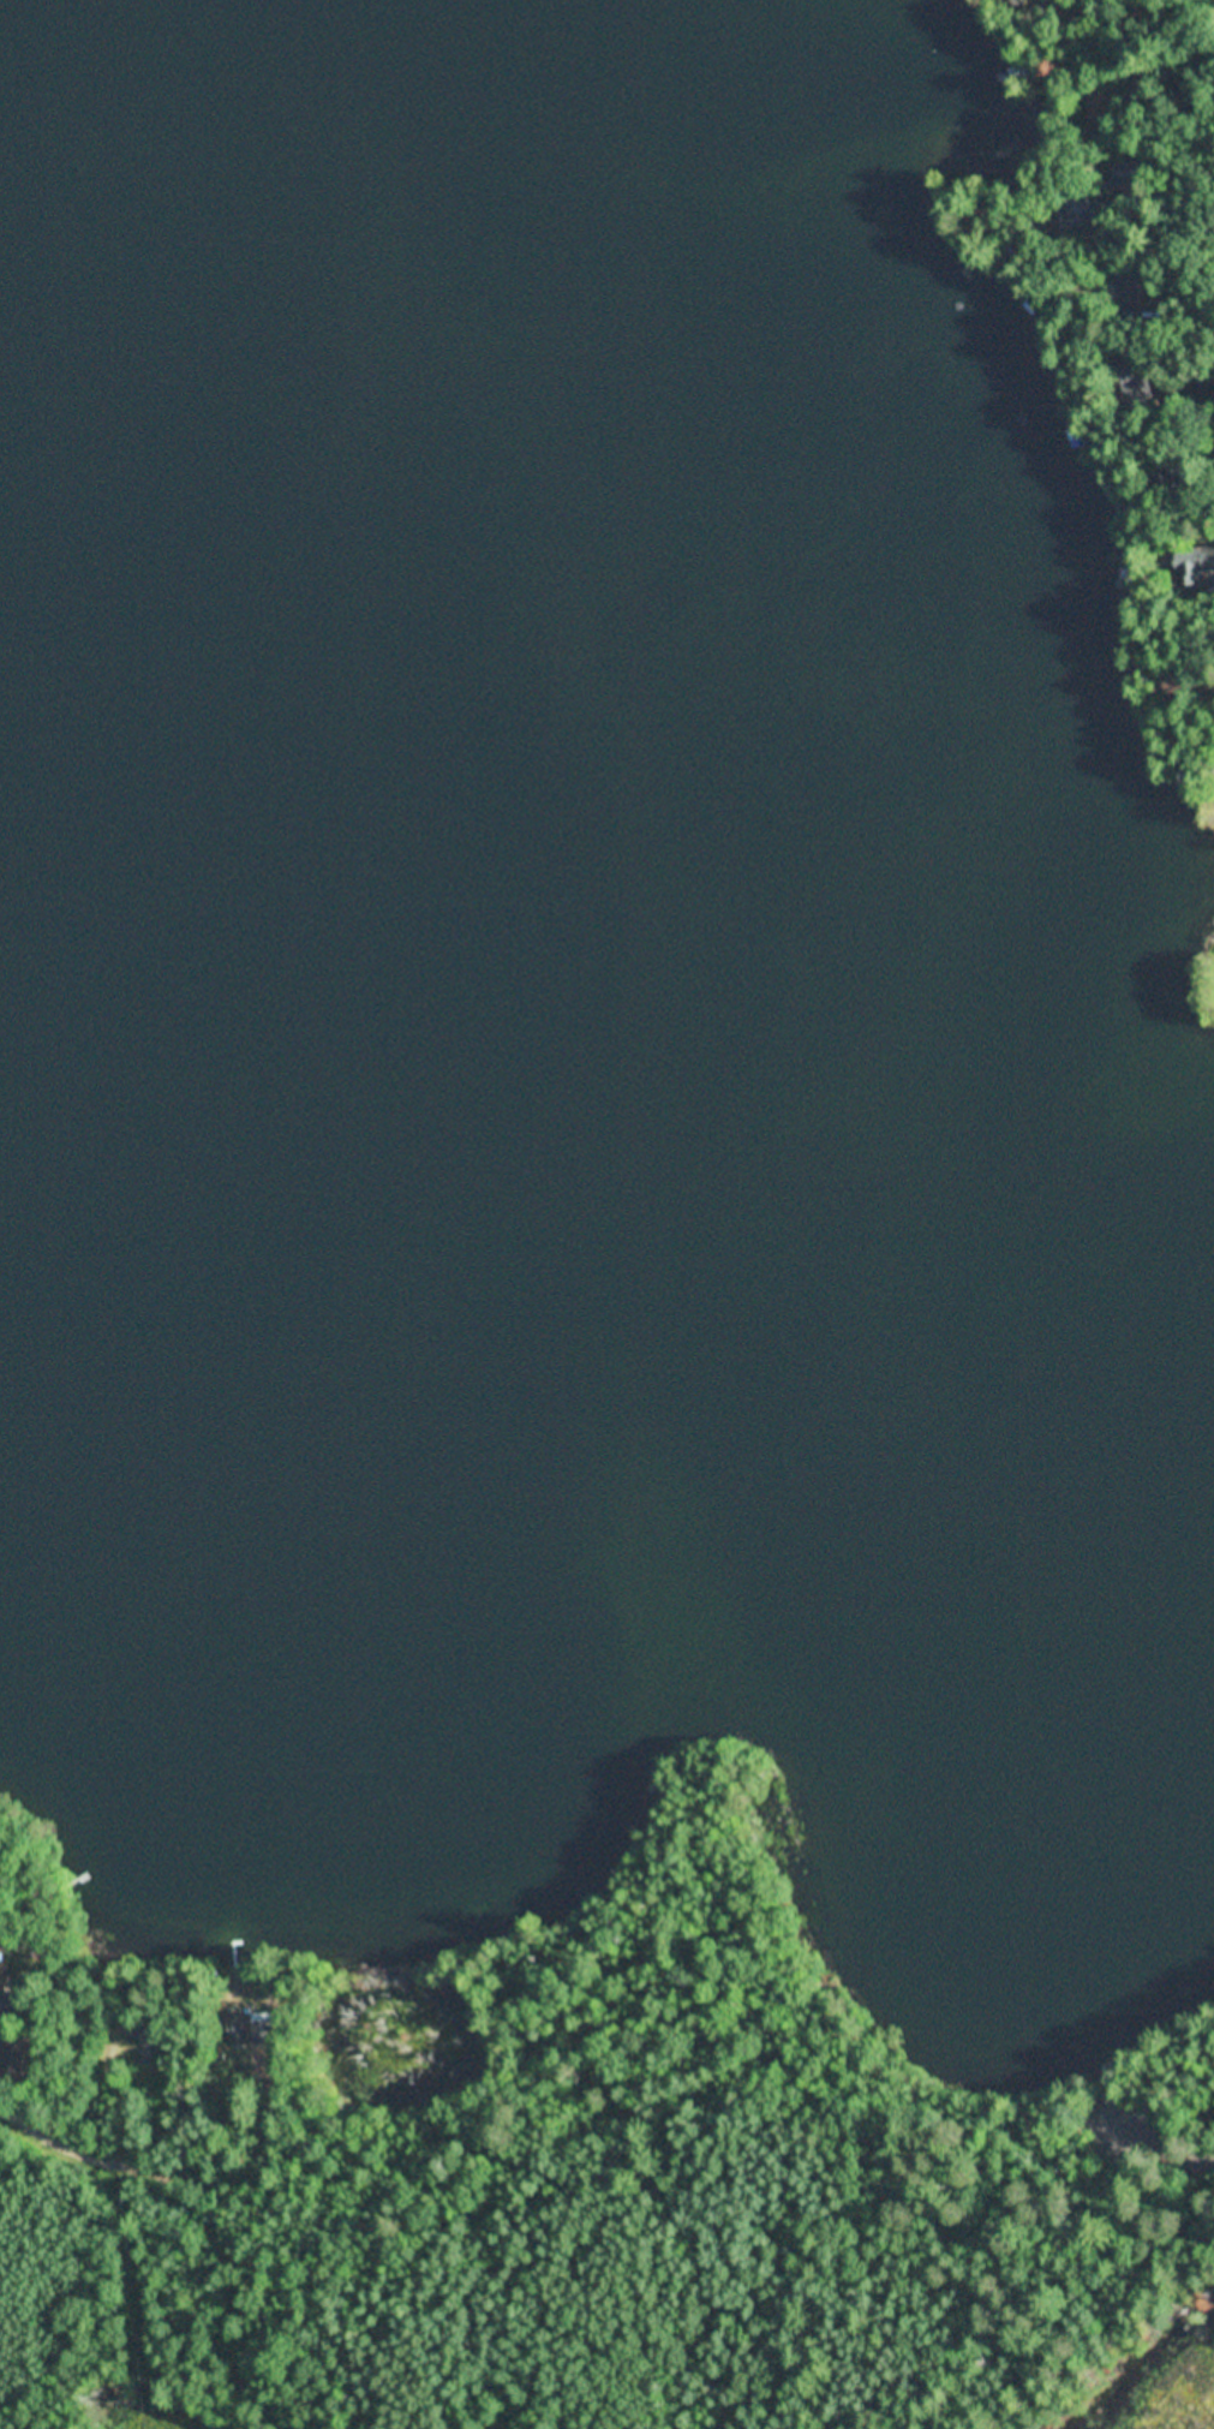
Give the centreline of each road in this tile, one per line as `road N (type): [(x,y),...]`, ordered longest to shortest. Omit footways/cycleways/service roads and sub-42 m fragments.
road 1 (residential): [(1213,2224),(1158,2221),(1113,2148),(1107,2120)]

